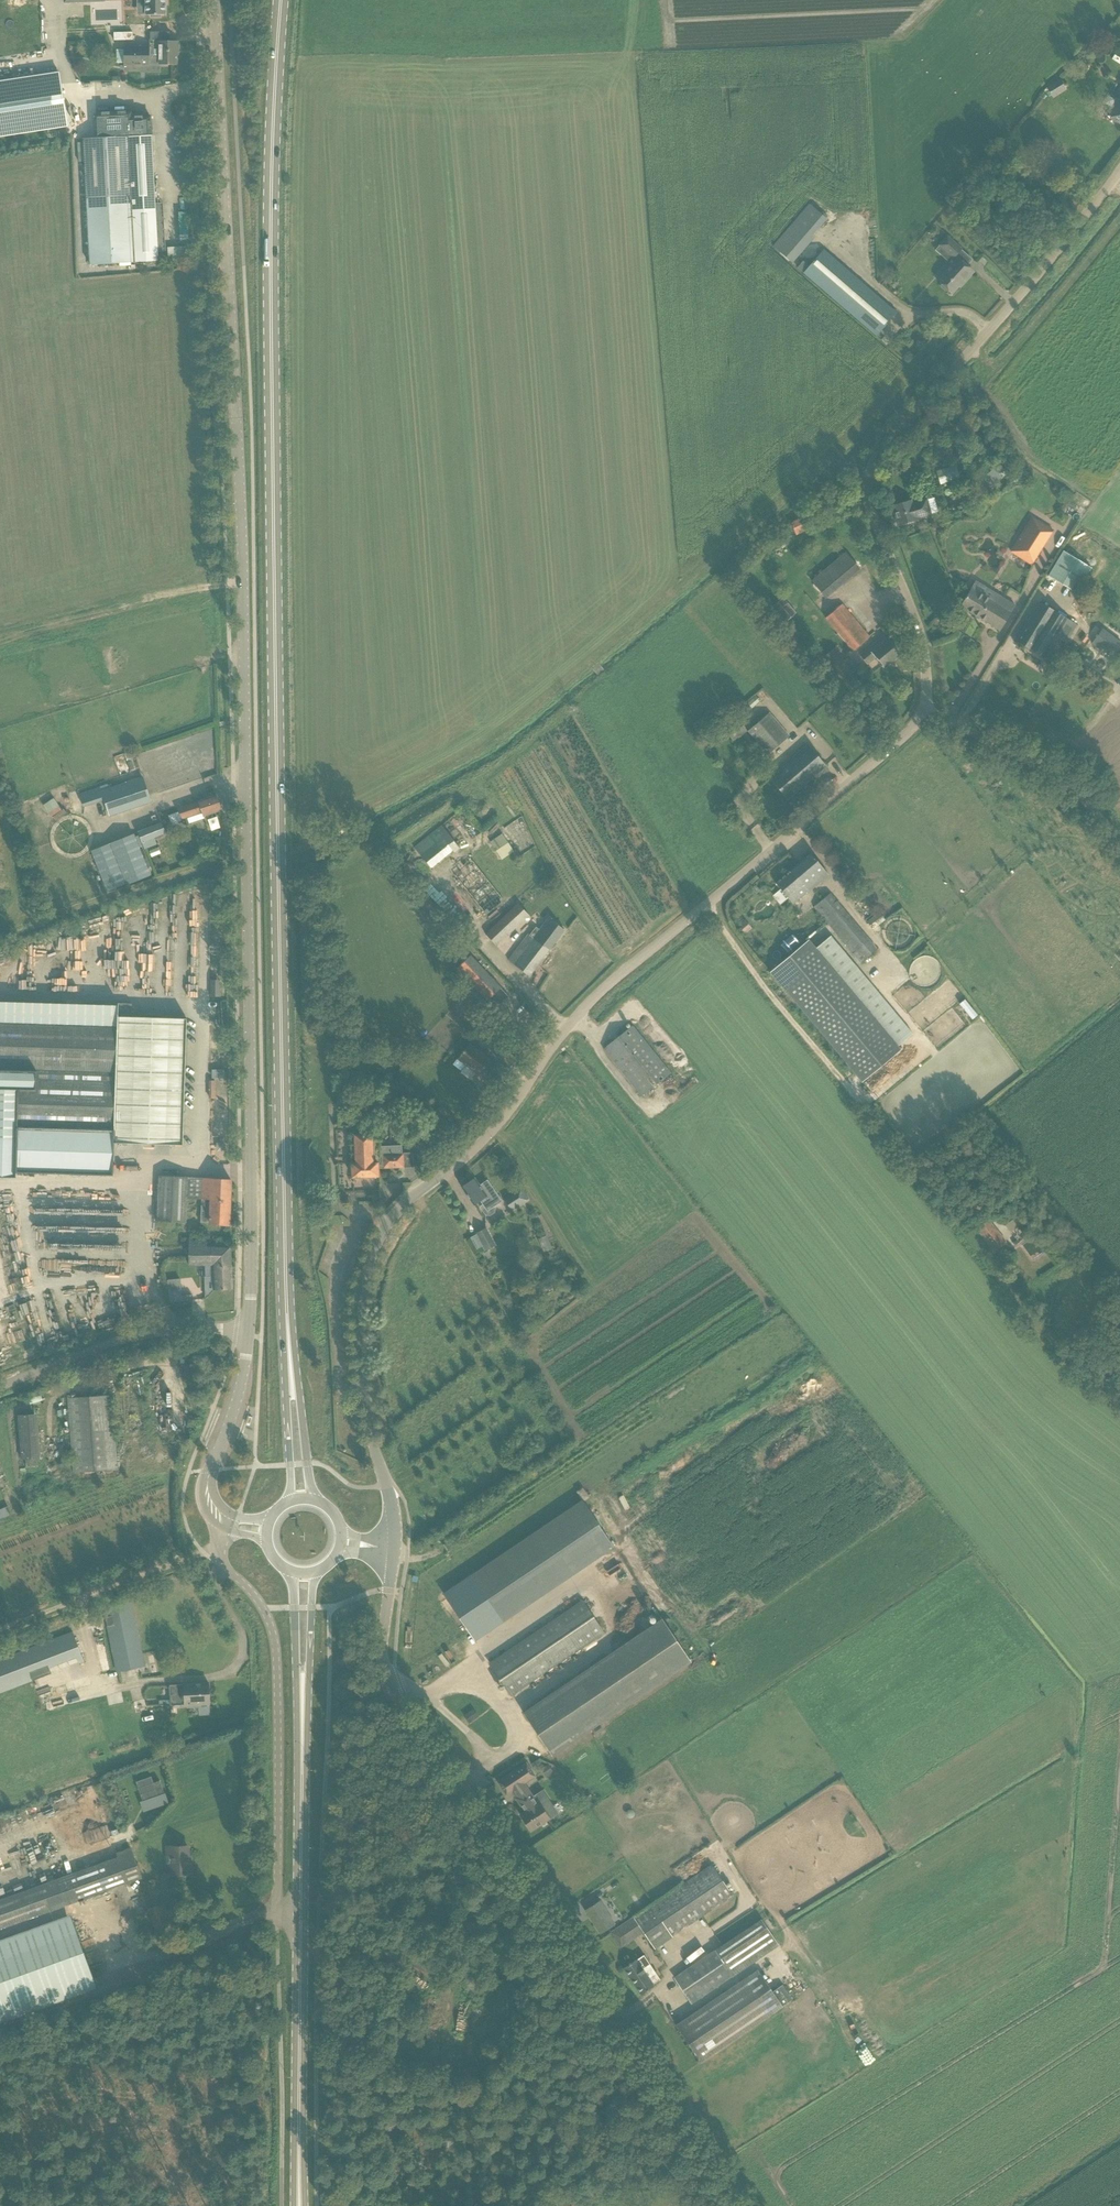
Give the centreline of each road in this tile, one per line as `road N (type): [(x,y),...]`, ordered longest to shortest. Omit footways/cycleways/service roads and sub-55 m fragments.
road 1 (primary): [(291,1378),(268,513),(282,0)]
road 2 (tertiary): [(248,1333),(237,535),(212,0)]
road 3 (unclassified): [(387,1546),(360,1329),(369,1258),(386,1223),(458,1165),(515,1104),(583,1011),(926,721)]
road 4 (unclassified): [(727,2205),(395,1697),(384,1650),(387,1546)]
road 5 (unclassified): [(926,721),(917,630),(866,500),(872,463),(1119,171)]
road 6 (primary): [(300,2199),(302,1693)]
road 7 (unclassified): [(224,1529),(219,1553),(264,1610),(275,1644),(280,1927)]
road 8 (unclassified): [(0,1386),(140,1338),(248,1333)]
road 9 (unclassified): [(1119,847),(1074,800),(926,721)]
road 10 (tertiary): [(212,1471),(248,1333)]
road 11 (primary): [(318,1501),(291,1378)]
road 12 (primary): [(291,1378),(289,1501)]
road 13 (primary): [(302,1693),(316,1571)]
road 14 (primary): [(289,1571),(302,1693)]

